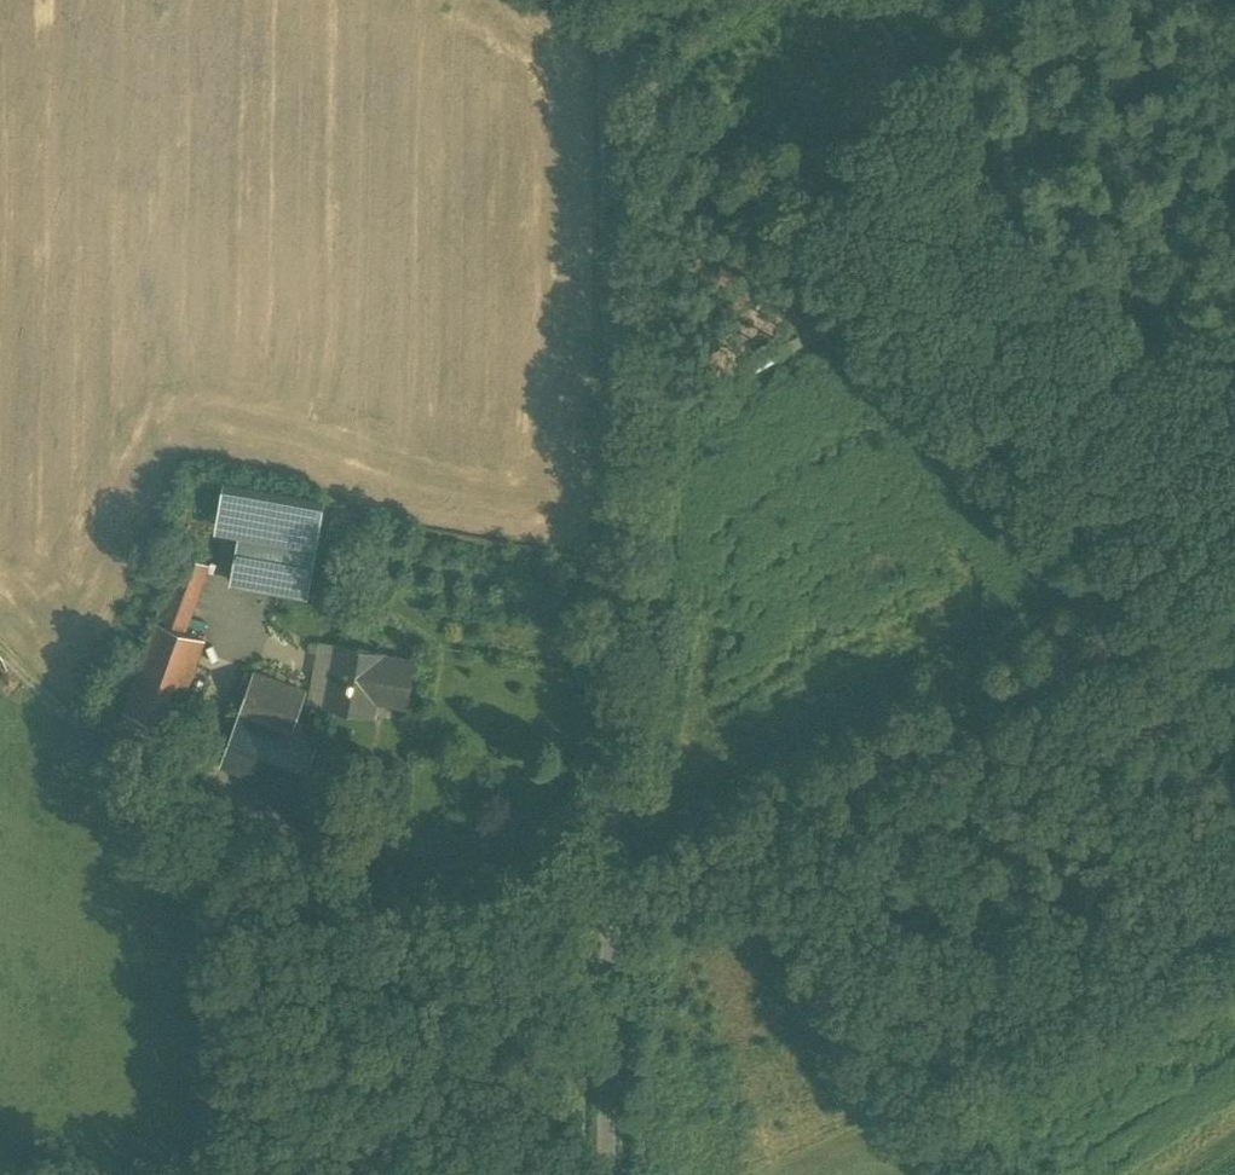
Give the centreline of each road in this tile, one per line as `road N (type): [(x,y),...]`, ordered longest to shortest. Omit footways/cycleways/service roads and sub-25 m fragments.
road 1 (residential): [(579,0),(639,63),(608,1174)]
road 2 (track): [(0,657),(73,727),(230,792),(374,895),(614,900)]
road 3 (track): [(614,914),(1161,612)]

